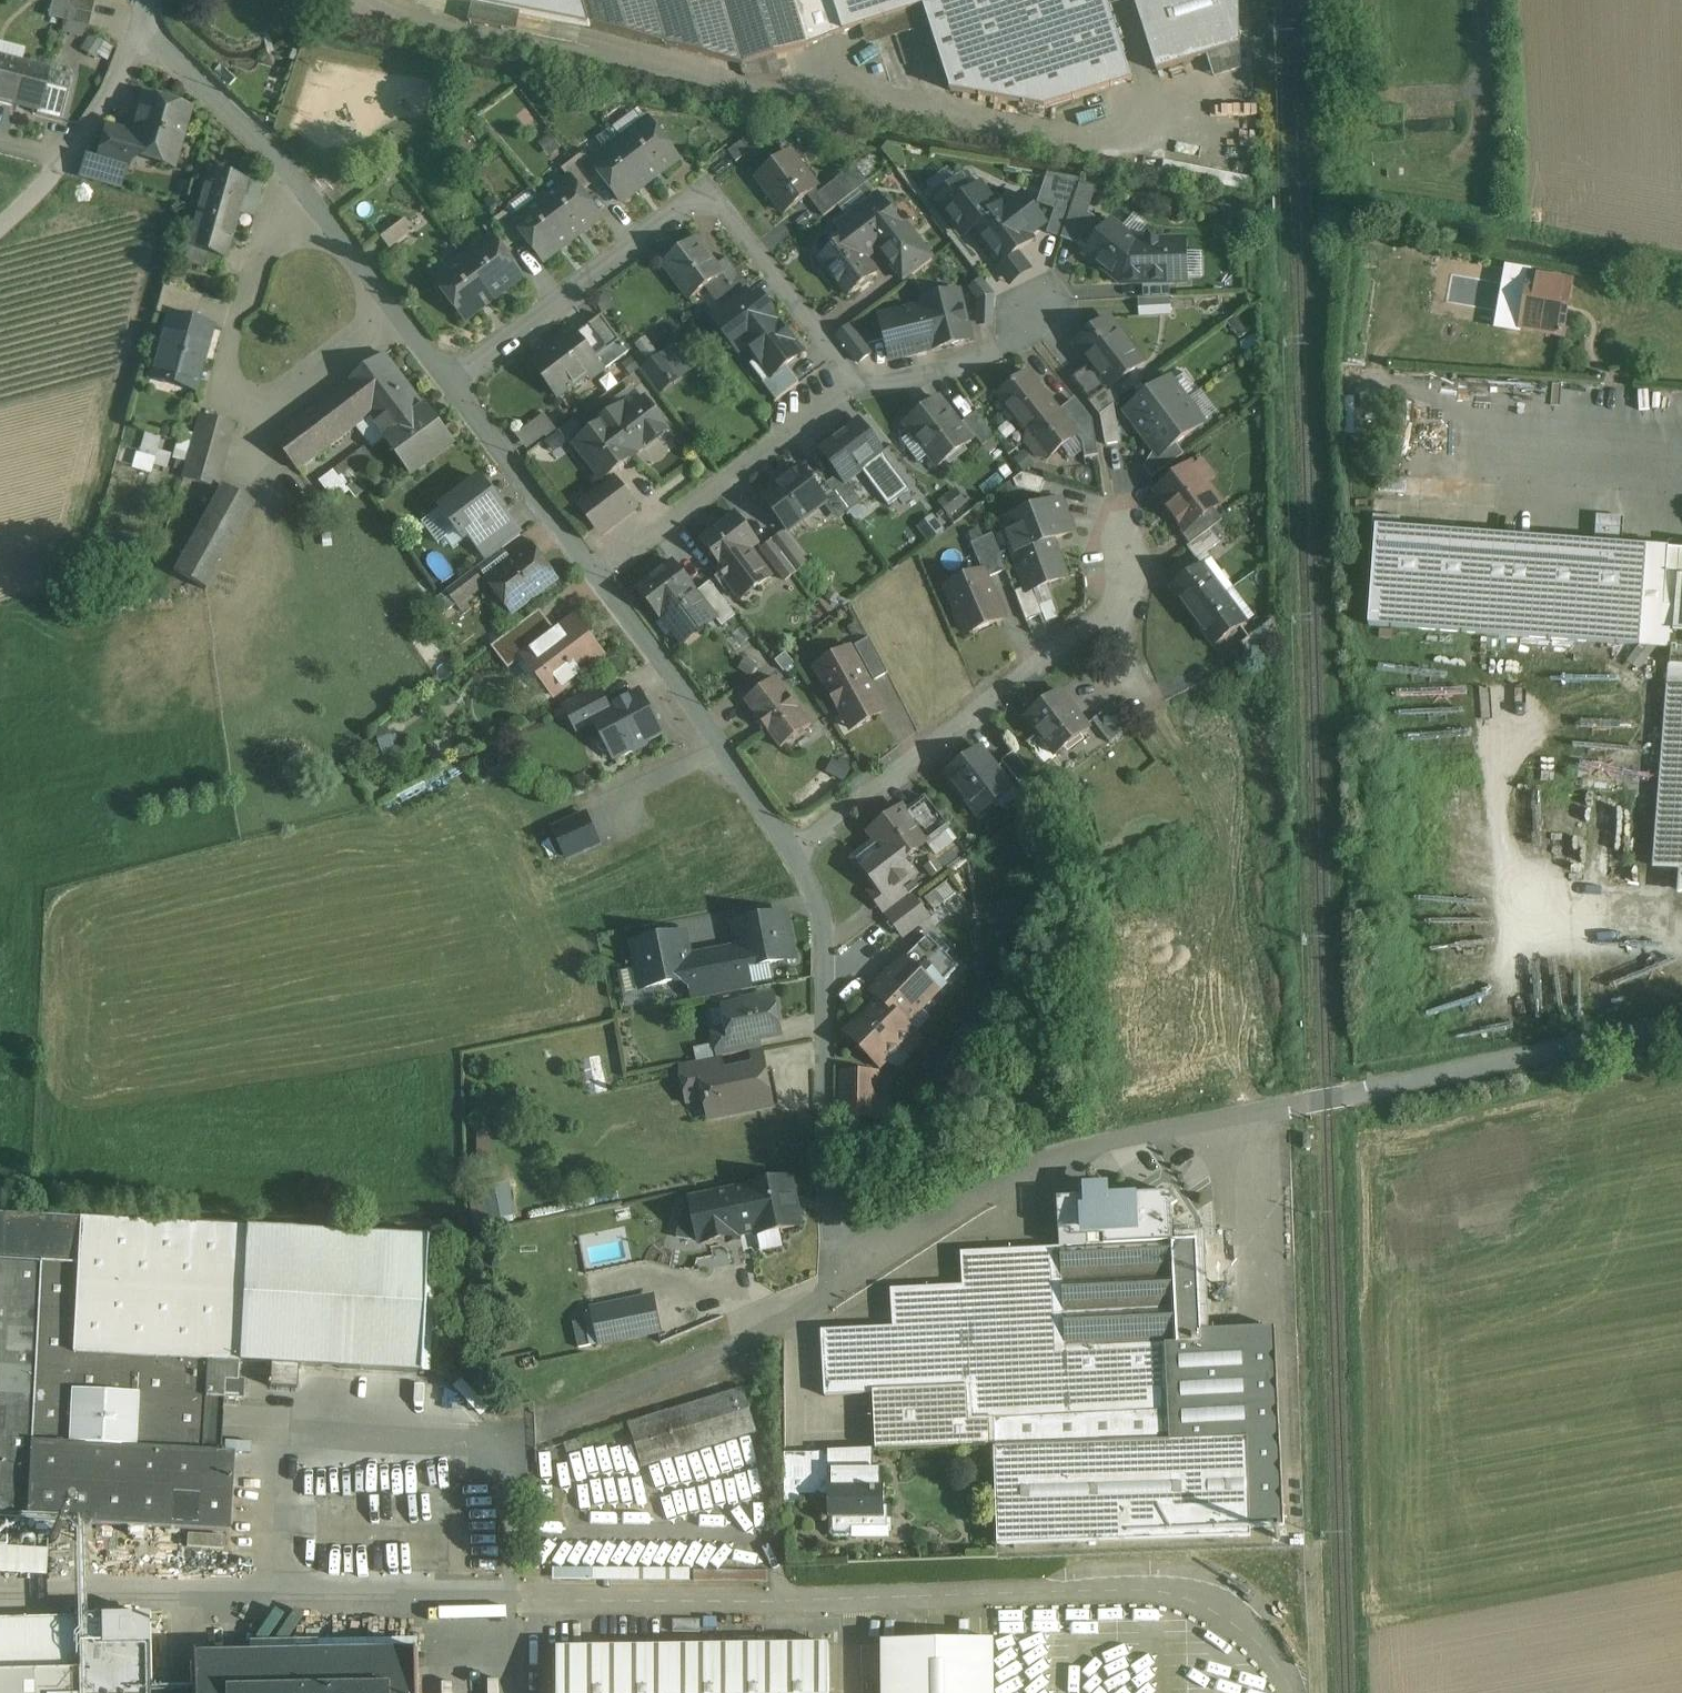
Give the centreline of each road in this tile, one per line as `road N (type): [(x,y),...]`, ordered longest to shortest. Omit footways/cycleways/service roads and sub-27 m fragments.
road 1 (residential): [(1681,1029),(1083,1148),(989,1185),(837,1285)]
road 2 (residential): [(448,382),(708,190),(857,381)]
road 3 (residential): [(448,382),(297,180),(141,27)]
road 4 (residential): [(1129,545),(1135,574),(792,849)]
road 5 (residential): [(837,1285),(823,912),(792,849)]
road 6 (residential): [(837,1285),(767,1328),(536,1429)]
road 7 (residential): [(792,849),(600,577)]
road 8 (residential): [(857,381),(600,577)]
road 9 (unclassified): [(0,228),(97,121),(141,27)]
road 10 (residential): [(600,577),(448,382)]
road 11 (residential): [(857,381),(883,383),(982,360),(1026,332),(1033,296)]
road 12 (track): [(1479,0),(1482,93),(1476,128),(1457,160)]

